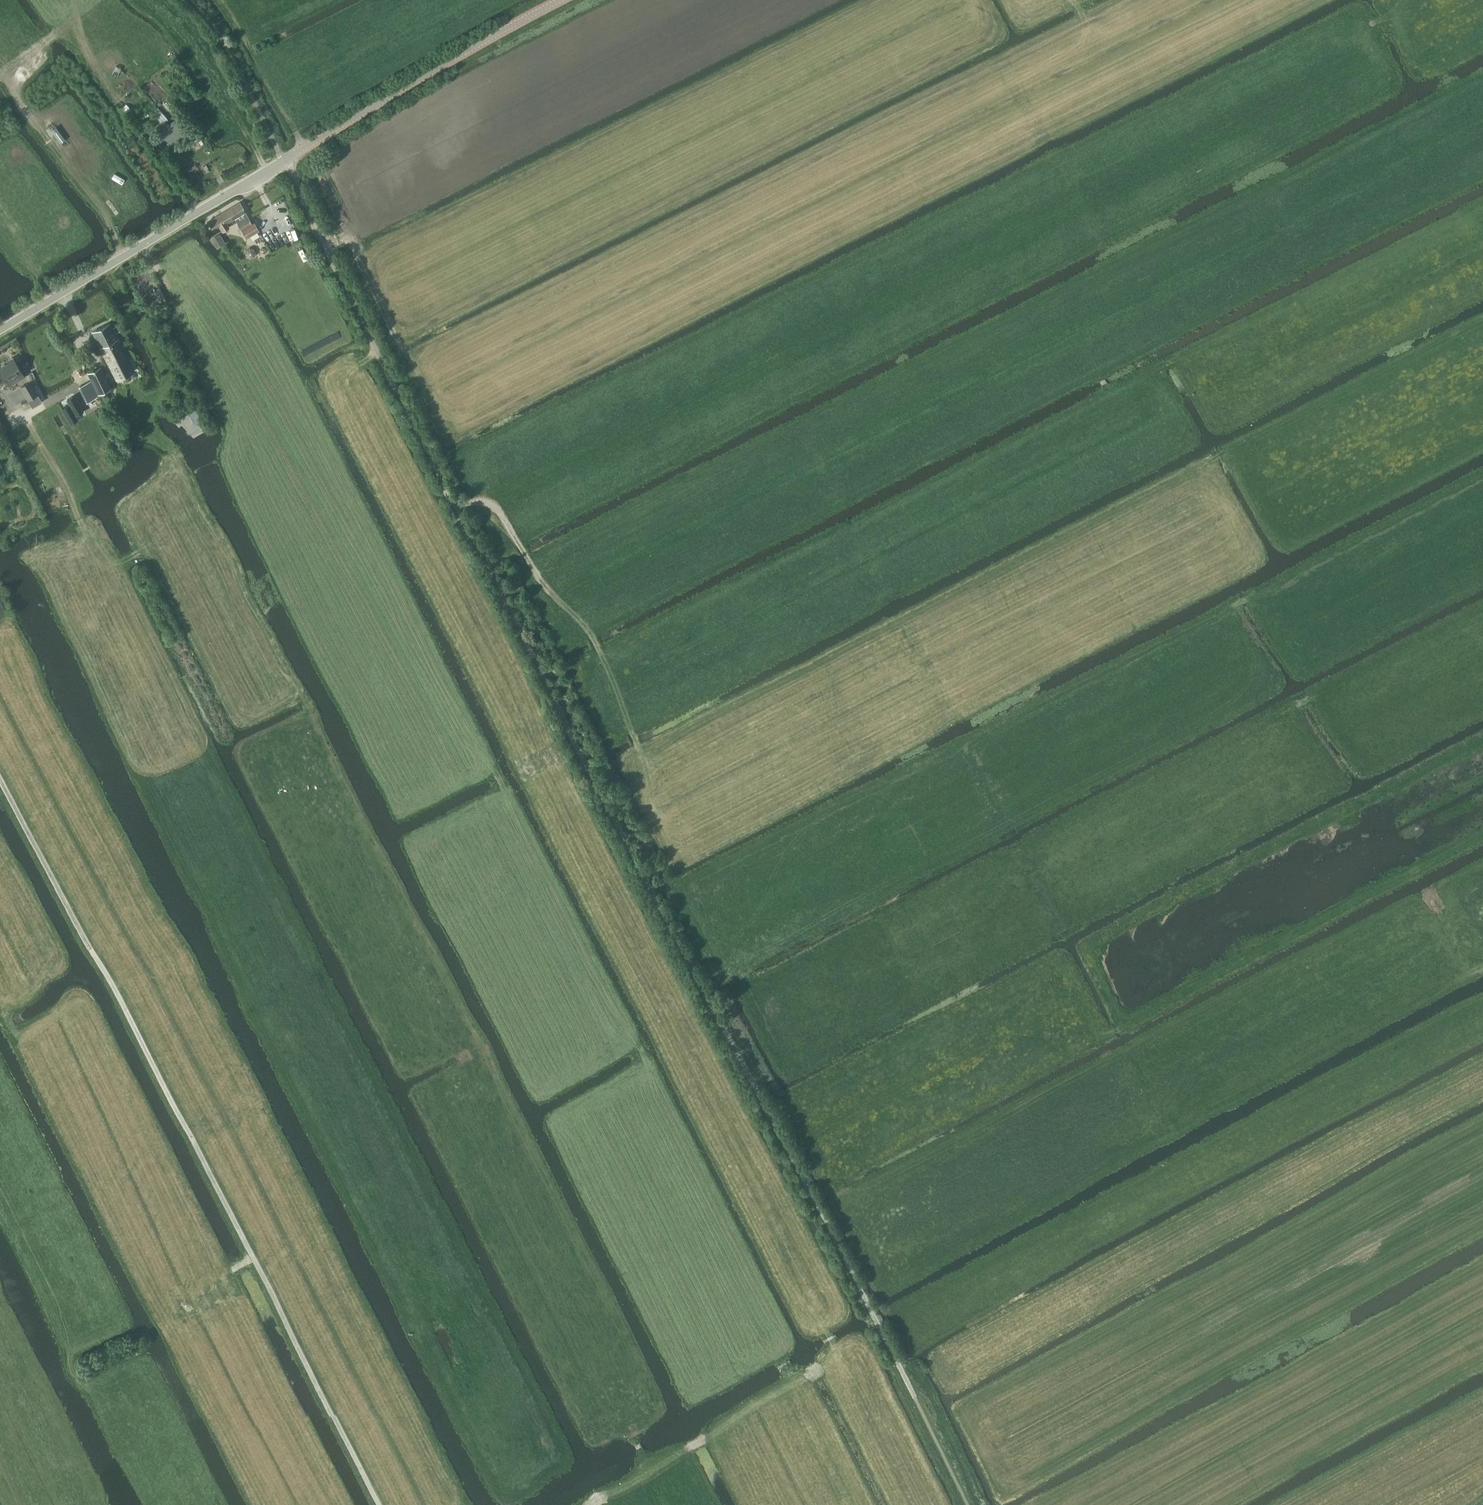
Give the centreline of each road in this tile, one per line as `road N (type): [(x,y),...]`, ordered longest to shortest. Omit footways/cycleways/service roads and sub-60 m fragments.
road 1 (track): [(1482,211),(604,656),(638,750)]
road 2 (track): [(0,773),(379,1504)]
road 3 (unclassified): [(285,160),(0,328)]
road 4 (unclassified): [(285,160),(560,0)]
road 5 (track): [(604,656),(587,625),(546,588),(494,505),(459,508)]

